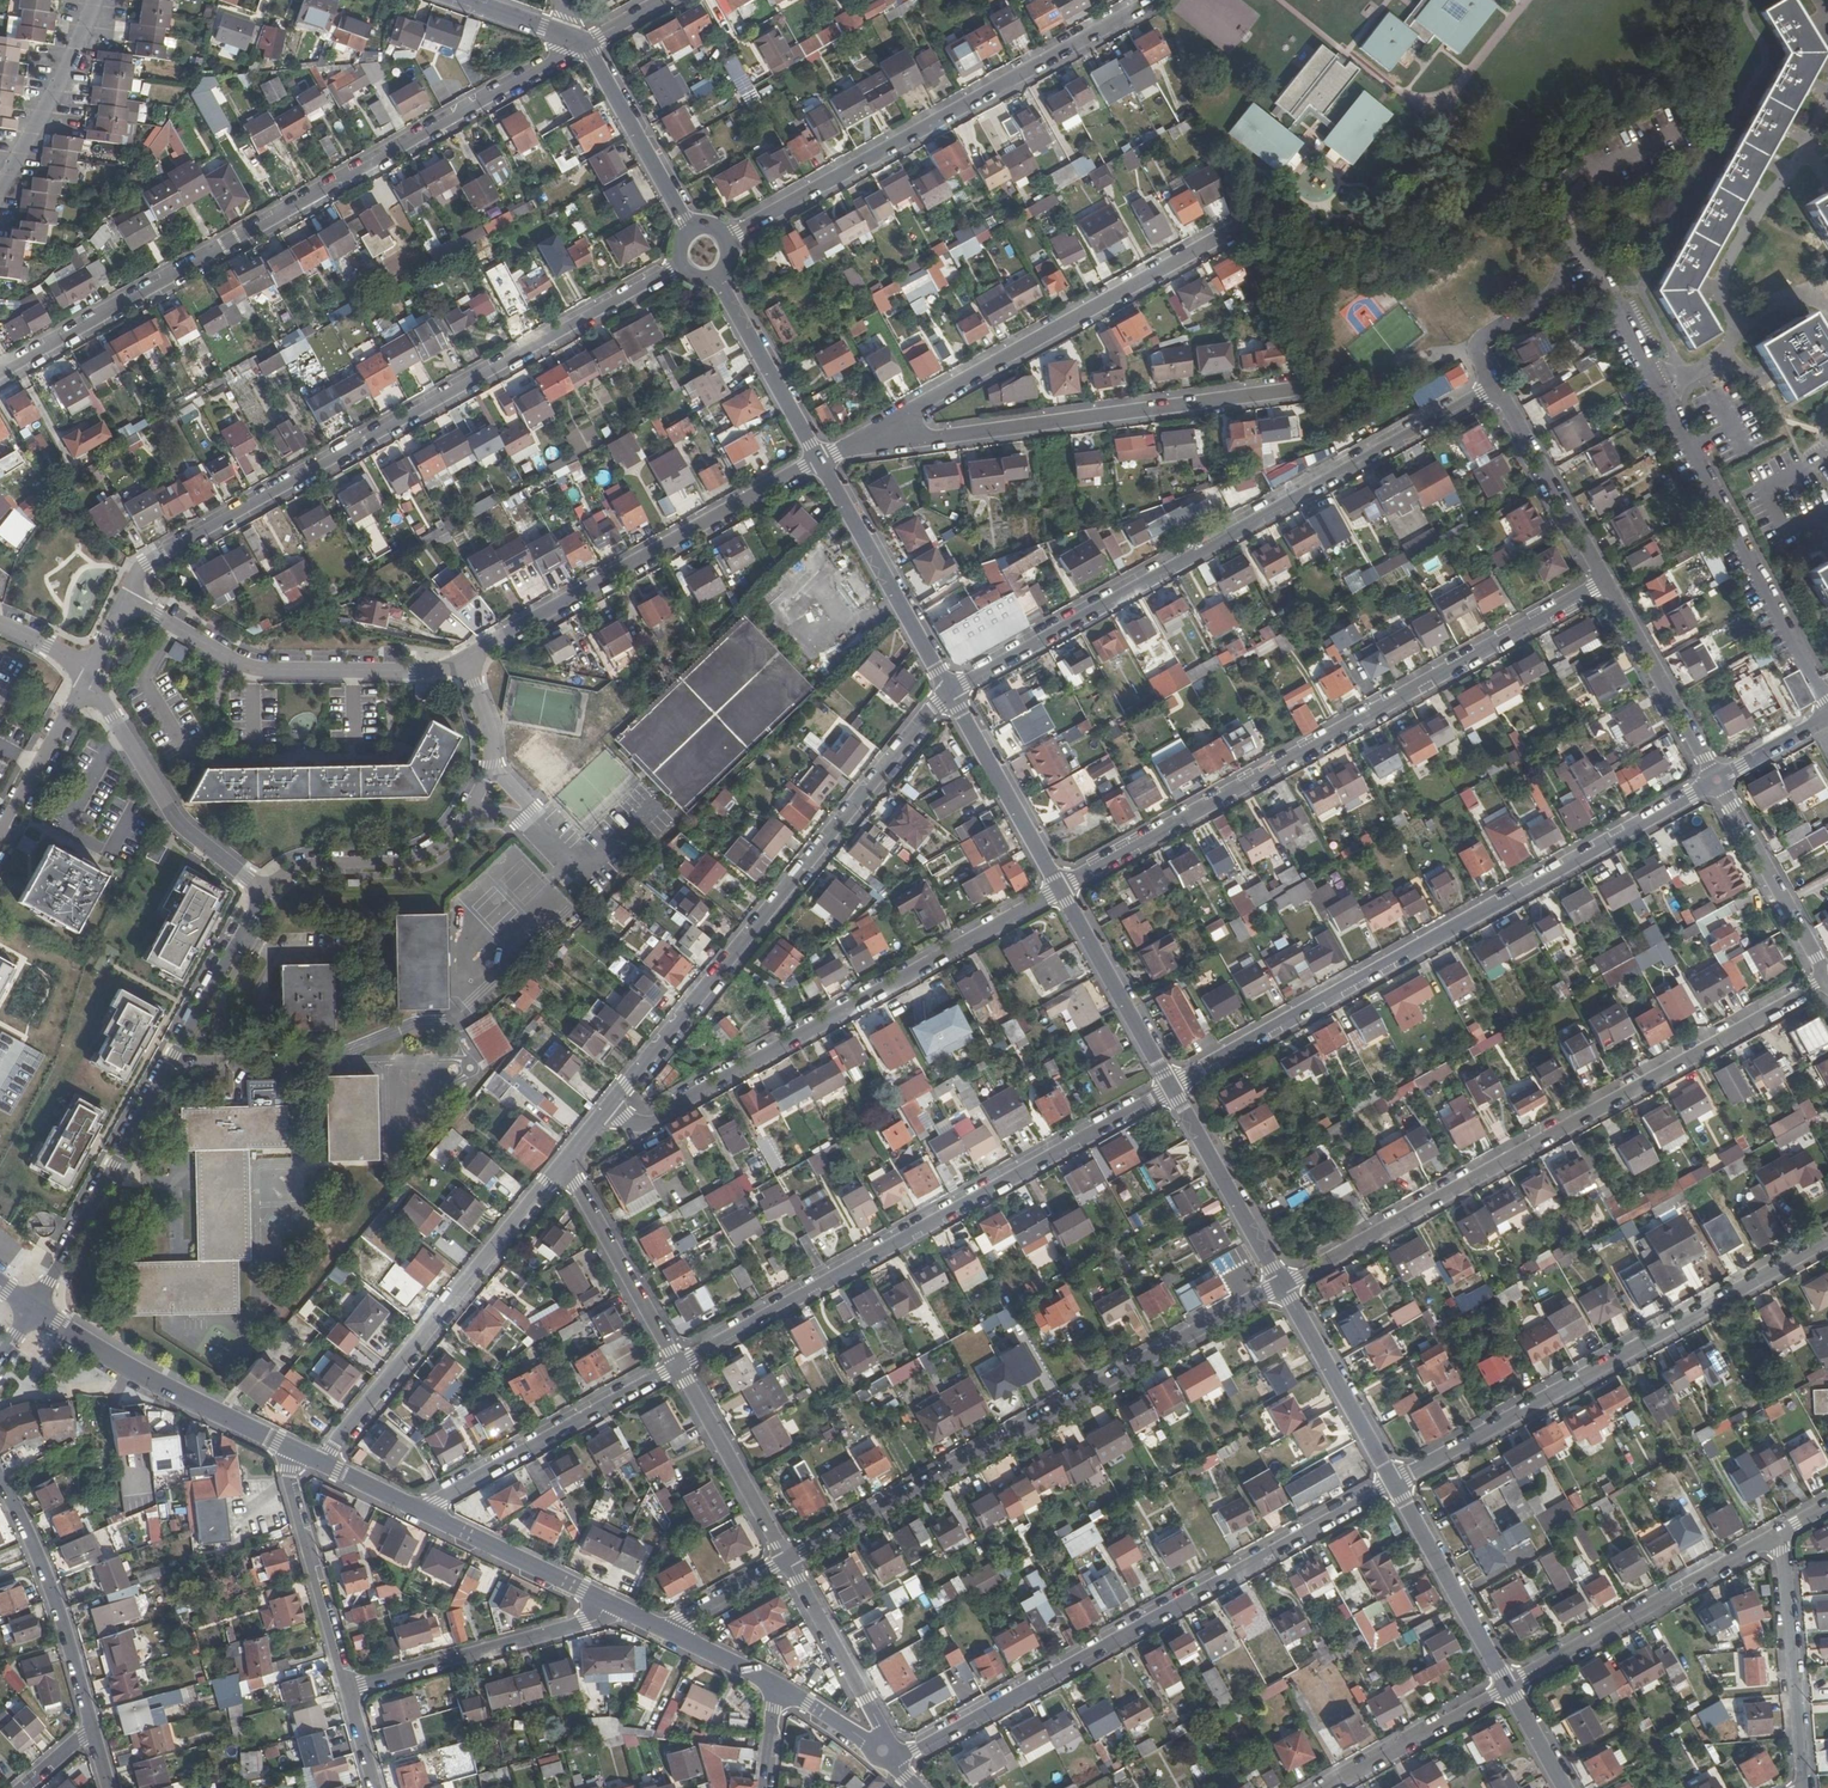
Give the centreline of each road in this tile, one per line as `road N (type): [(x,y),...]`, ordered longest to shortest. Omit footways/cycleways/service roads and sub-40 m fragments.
road 1 (residential): [(0,374),(585,43)]
road 2 (residential): [(125,597),(143,568),(685,259)]
road 3 (residential): [(1283,1286),(1827,978)]
road 4 (residential): [(1604,581),(1060,889)]
road 5 (residential): [(1717,779),(1174,1086)]
road 6 (residential): [(1491,386),(950,693)]
road 7 (residential): [(894,1762),(1394,1482)]
road 8 (residential): [(679,1365),(1174,1086)]
road 9 (residential): [(1283,1286),(788,1559)]
road 10 (residential): [(607,1109),(950,693)]
road 11 (residential): [(1060,889),(661,1118),(642,1125),(607,1109)]
road 12 (residential): [(1827,1240),(1394,1482)]
road 13 (residential): [(1153,0),(725,241)]
road 14 (residential): [(34,1311),(263,895)]
road 15 (residential): [(857,443),(1297,389)]
road 16 (residential): [(1231,231),(857,443)]
road 17 (residential): [(819,458),(465,659)]
road 18 (residential): [(263,895),(294,870),(320,863),(407,859),(437,847),(461,824),(491,762),(465,659)]
road 19 (residential): [(564,1160),(319,1463)]
road 20 (residential): [(125,597),(254,668),(414,672),(465,659)]
road 21 (residential): [(1827,703),(1660,388)]
road 22 (residential): [(1776,1536),(1508,1686)]
road 23 (residential): [(424,1514),(679,1365)]
road 24 (tertiary): [(34,1311),(286,1447)]
road 25 (residential): [(86,681),(170,818),(263,895)]
road 26 (residential): [(348,1688),(619,1613)]
road 27 (residential): [(819,458),(950,693)]
road 28 (residential): [(0,1483),(43,1563),(93,1730)]
road 29 (residential): [(1741,325),(1725,299),(1724,275),(1805,150),(1827,96)]
road 30 (residential): [(1802,1787),(1791,1567),(1776,1536)]
road 31 (residential): [(348,1688),(286,1447)]
road 32 (residential): [(679,1365),(564,1160)]
road 33 (residential): [(1660,388),(1572,215),(1583,176)]
road 34 (residential): [(1394,1482),(1508,1686)]
road 35 (residential): [(1604,581),(1717,779)]
road 36 (residential): [(1174,1086),(1283,1286)]
road 37 (residential): [(1060,889),(1174,1086)]
road 38 (residential): [(1717,779),(1827,978)]
road 39 (residential): [(1491,386),(1604,581)]
road 40 (residential): [(1283,1286),(1394,1482)]
road 41 (residential): [(950,693),(1060,889)]
road 42 (residential): [(788,1559),(679,1365)]
road 43 (tertiary): [(619,1613),(424,1514)]
road 44 (residential): [(692,233),(585,43)]
road 45 (residential): [(0,192),(96,0)]
road 46 (residential): [(880,1751),(868,1703),(788,1559)]
road 47 (residential): [(715,271),(819,458)]
road 48 (residential): [(1508,1686),(1325,1787)]
road 49 (residential): [(86,681),(0,838)]
road 50 (residential): [(1571,275),(1553,296),(1483,335),(1477,359),(1491,386)]
road 51 (residential): [(788,1559),(662,1632)]
road 52 (residential): [(585,43),(460,0)]
road 53 (tertiary): [(777,1685),(662,1632)]
road 54 (residential): [(1827,719),(1717,779)]
road 55 (tertiary): [(880,1751),(777,1685)]

